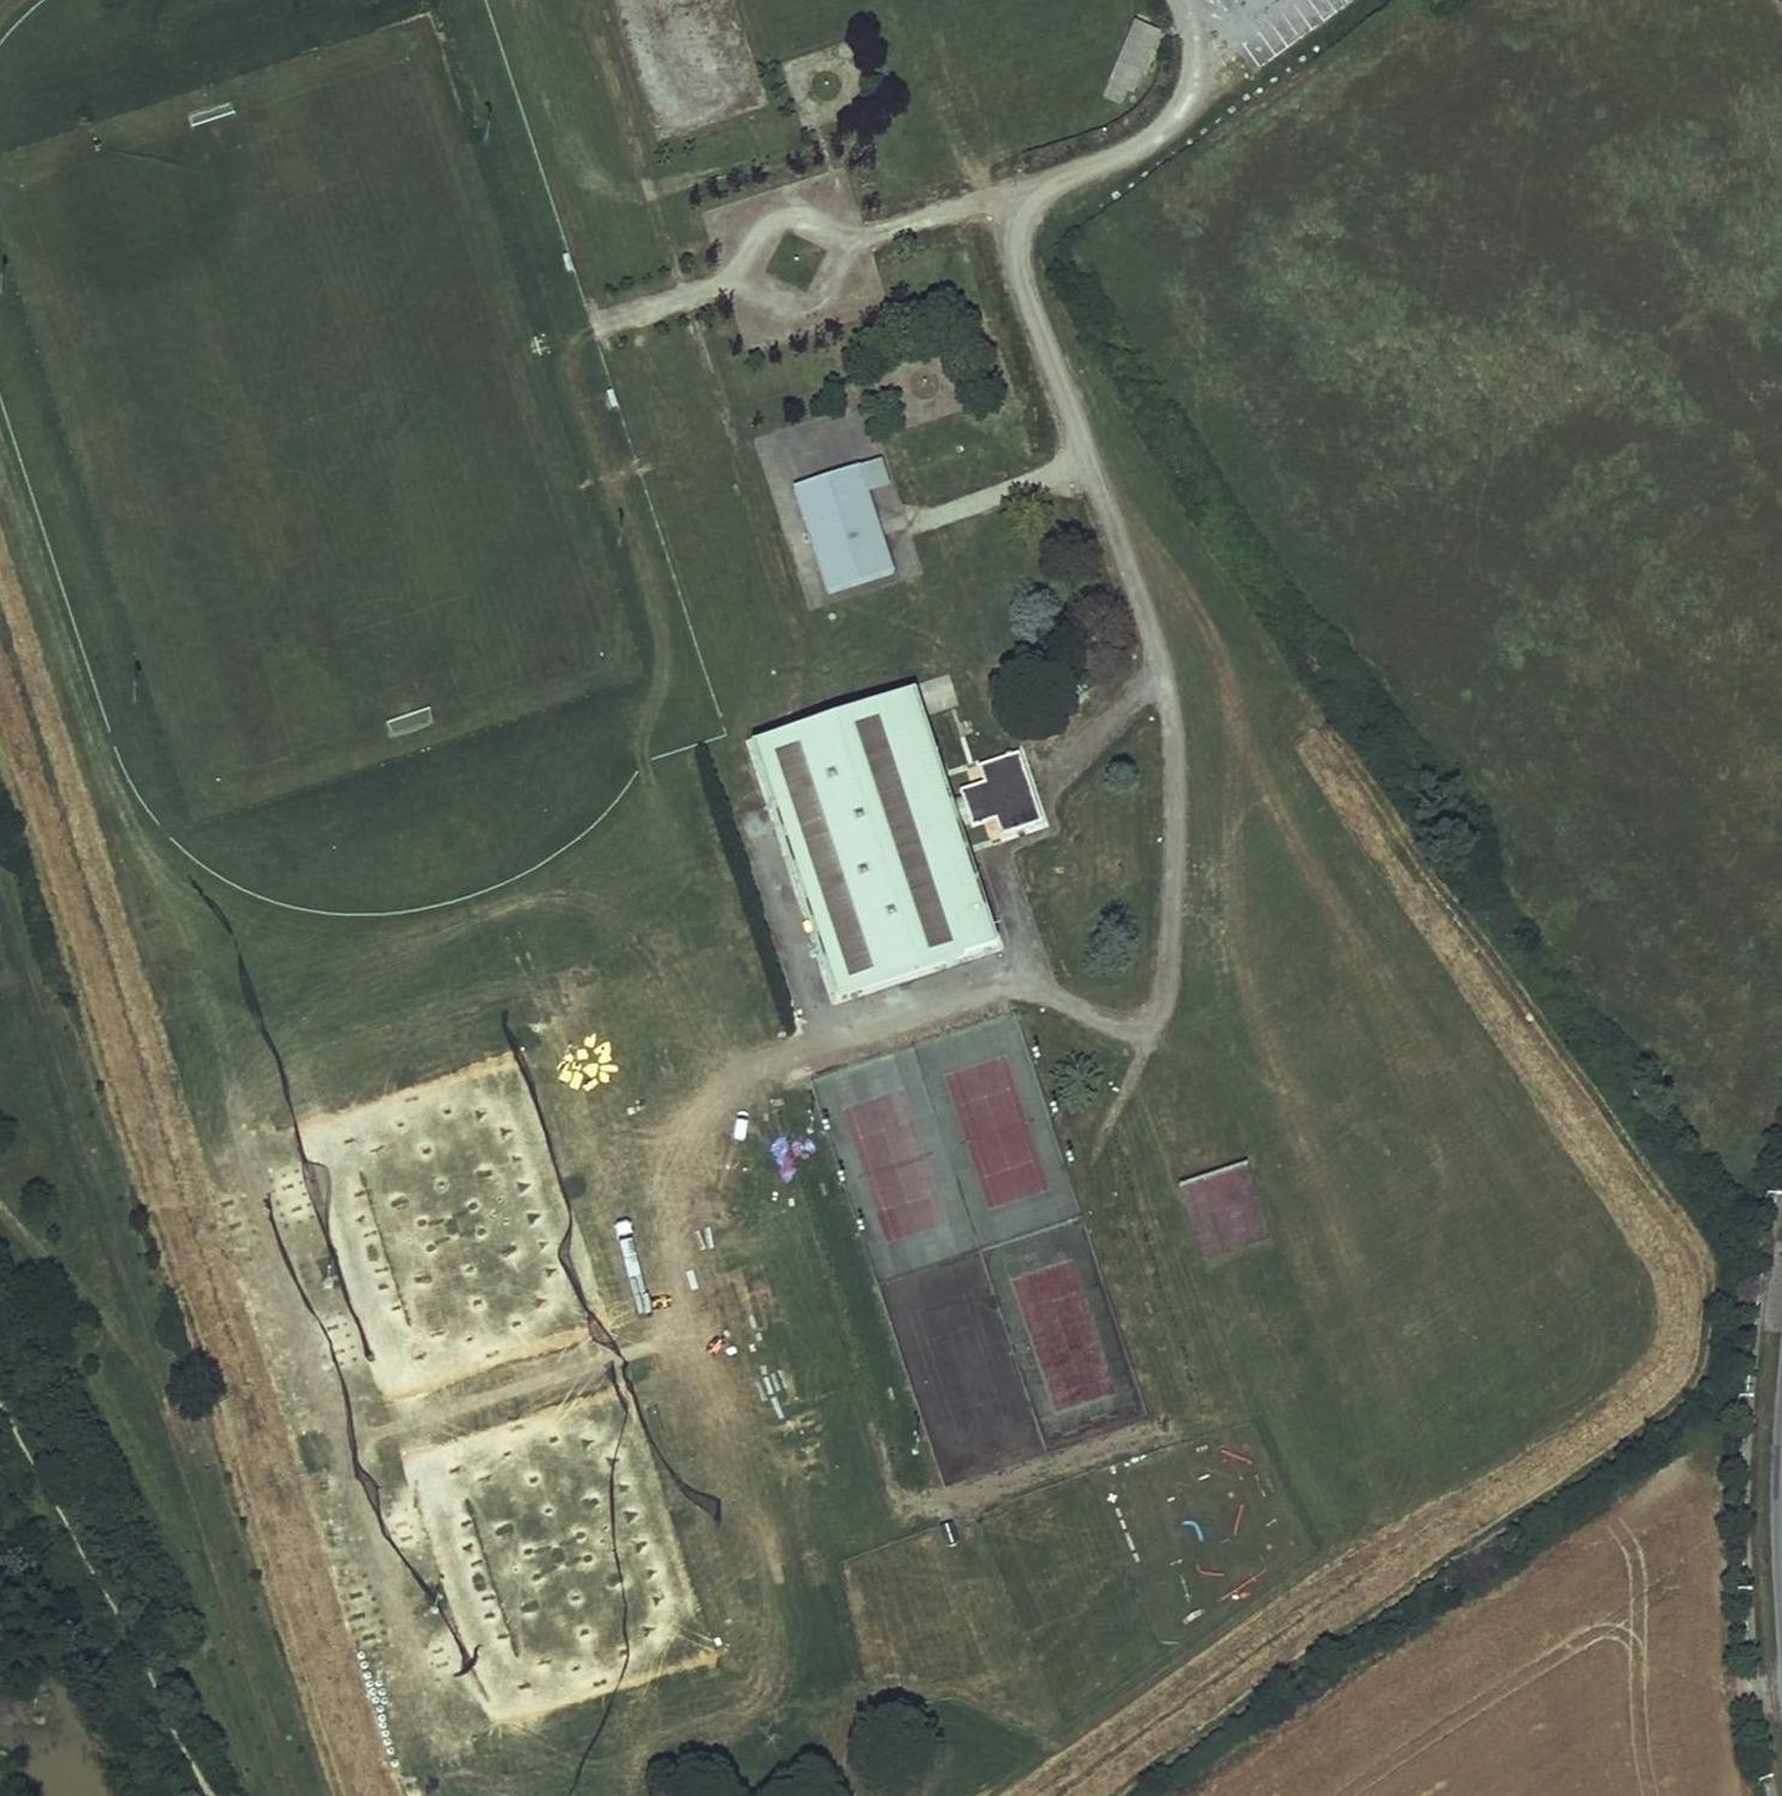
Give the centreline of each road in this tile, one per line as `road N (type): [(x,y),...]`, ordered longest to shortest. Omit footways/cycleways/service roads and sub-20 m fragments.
road 1 (track): [(0,901),(294,1795)]
road 2 (tertiary): [(1781,1432),(1781,1596)]

